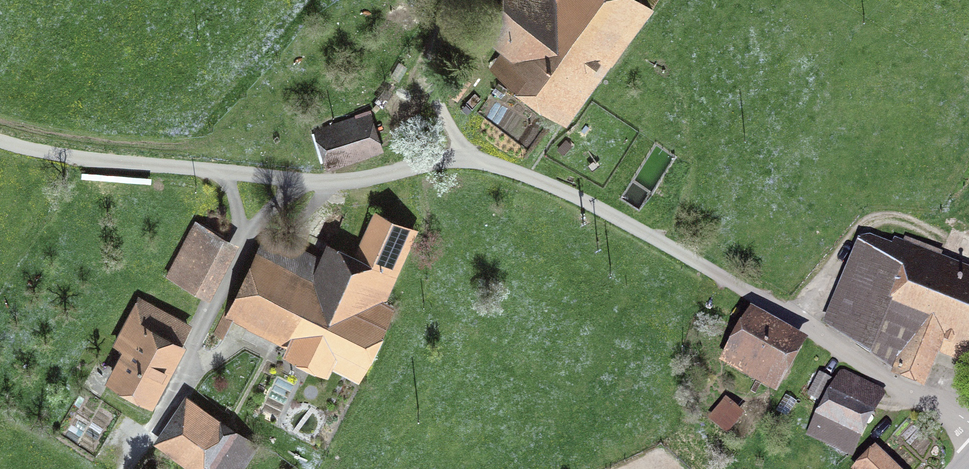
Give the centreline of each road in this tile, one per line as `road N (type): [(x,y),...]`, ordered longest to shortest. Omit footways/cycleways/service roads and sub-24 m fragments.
road 1 (track): [(127,468),(166,409),(244,242),(301,180)]

